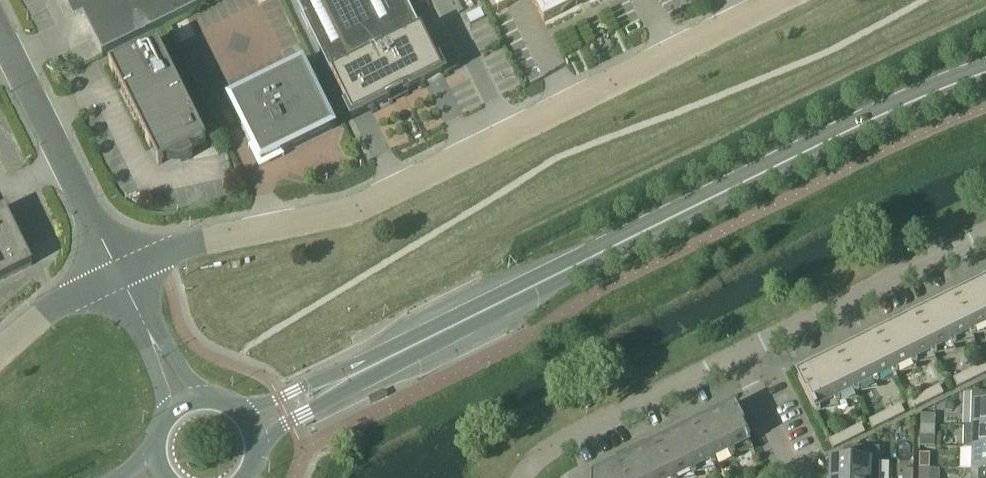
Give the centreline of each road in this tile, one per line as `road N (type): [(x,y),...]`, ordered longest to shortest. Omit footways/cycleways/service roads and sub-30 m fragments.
road 1 (unclassified): [(781,0),(334,216),(161,254),(121,274)]
road 2 (secondary): [(342,382),(839,135),(985,72)]
road 3 (residential): [(734,354),(985,231)]
road 4 (unclassified): [(121,274),(0,35)]
road 5 (residential): [(520,477),(555,443),(734,354)]
road 6 (unclassified): [(121,274),(50,308),(0,352)]
road 7 (residential): [(794,477),(734,354)]

